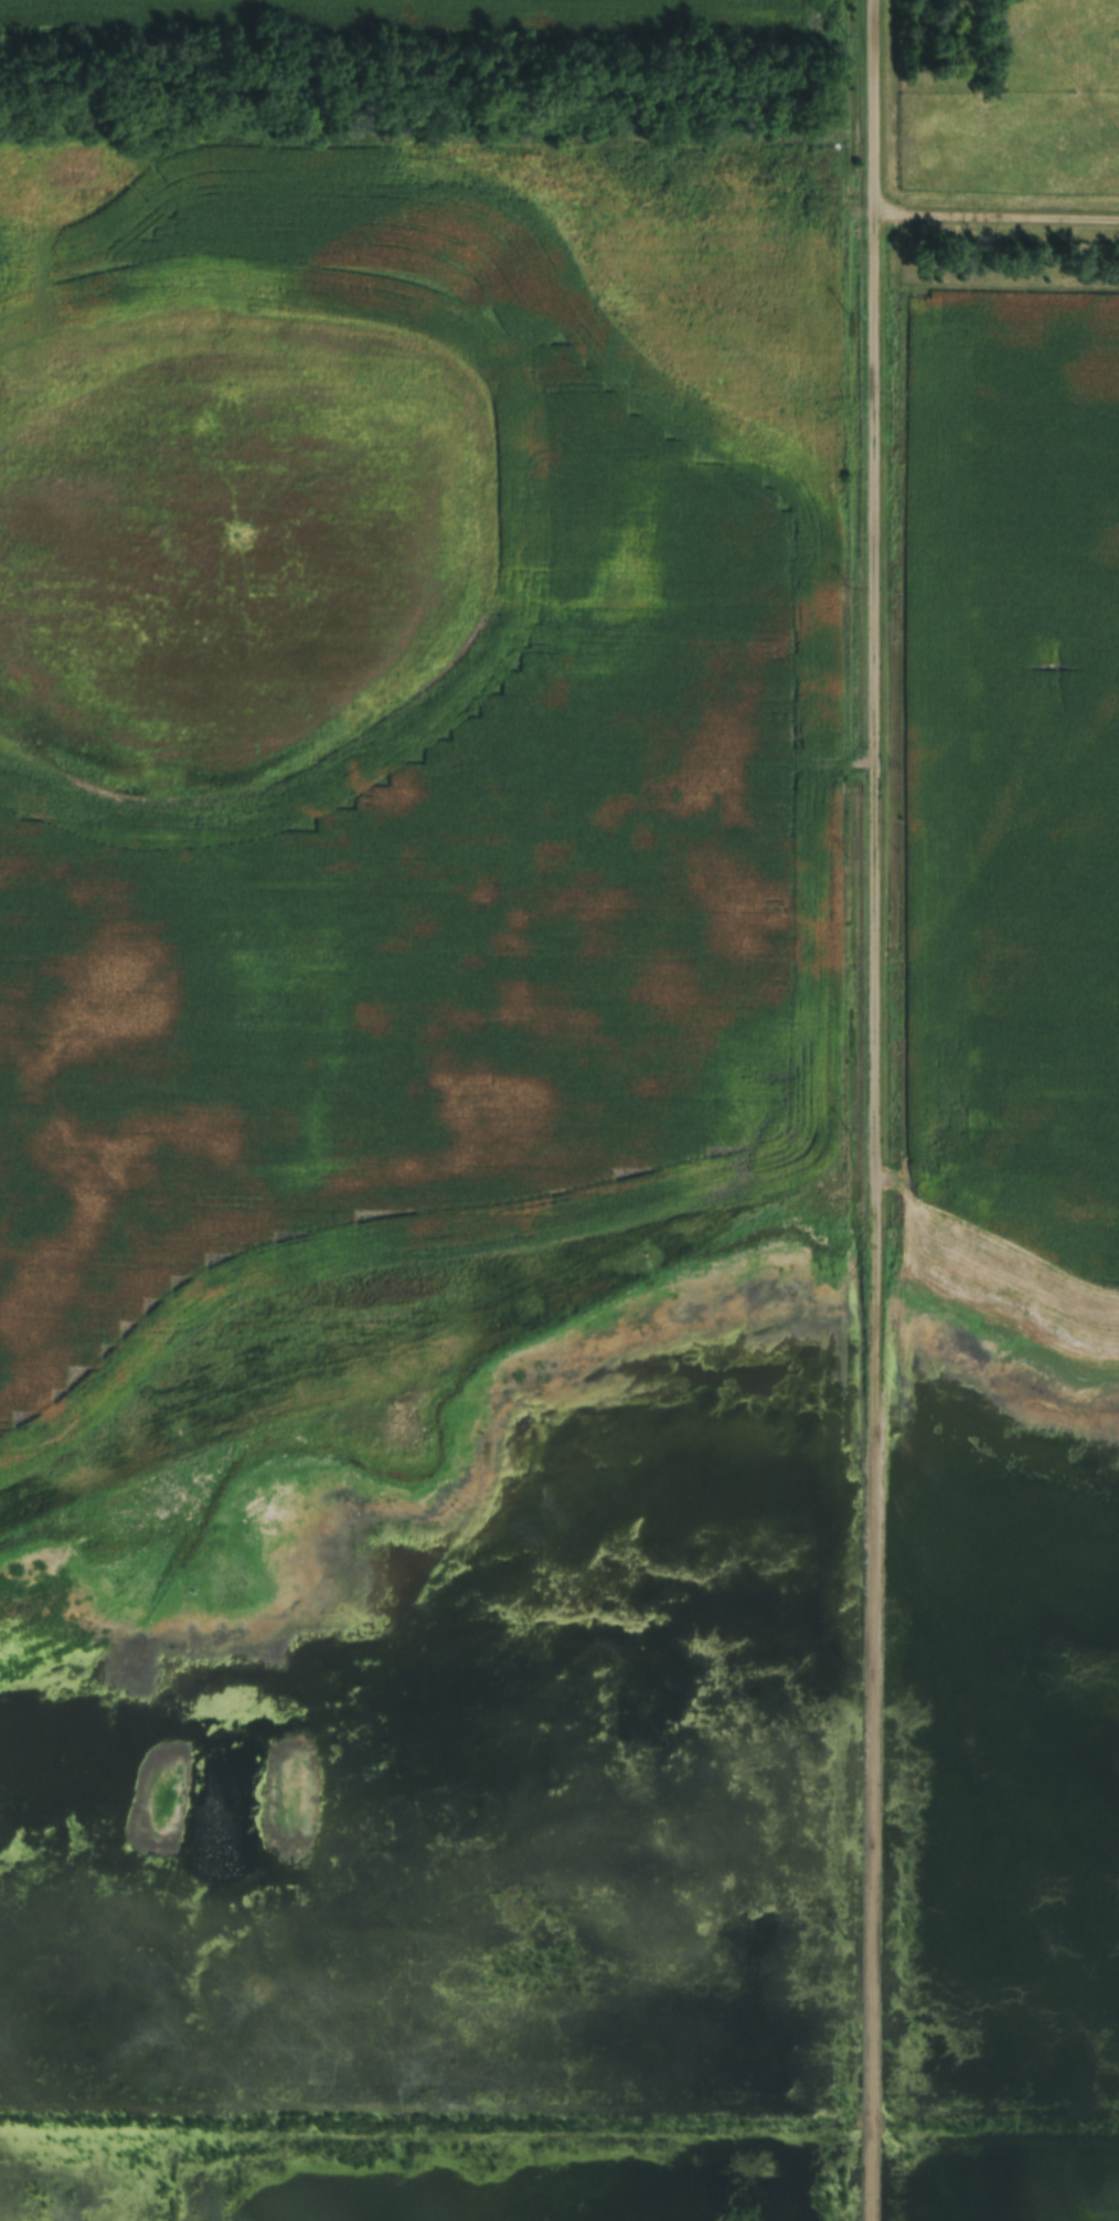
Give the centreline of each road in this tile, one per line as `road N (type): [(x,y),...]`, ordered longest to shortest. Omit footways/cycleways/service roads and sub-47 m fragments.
road 1 (residential): [(874,2220),(877,0)]

